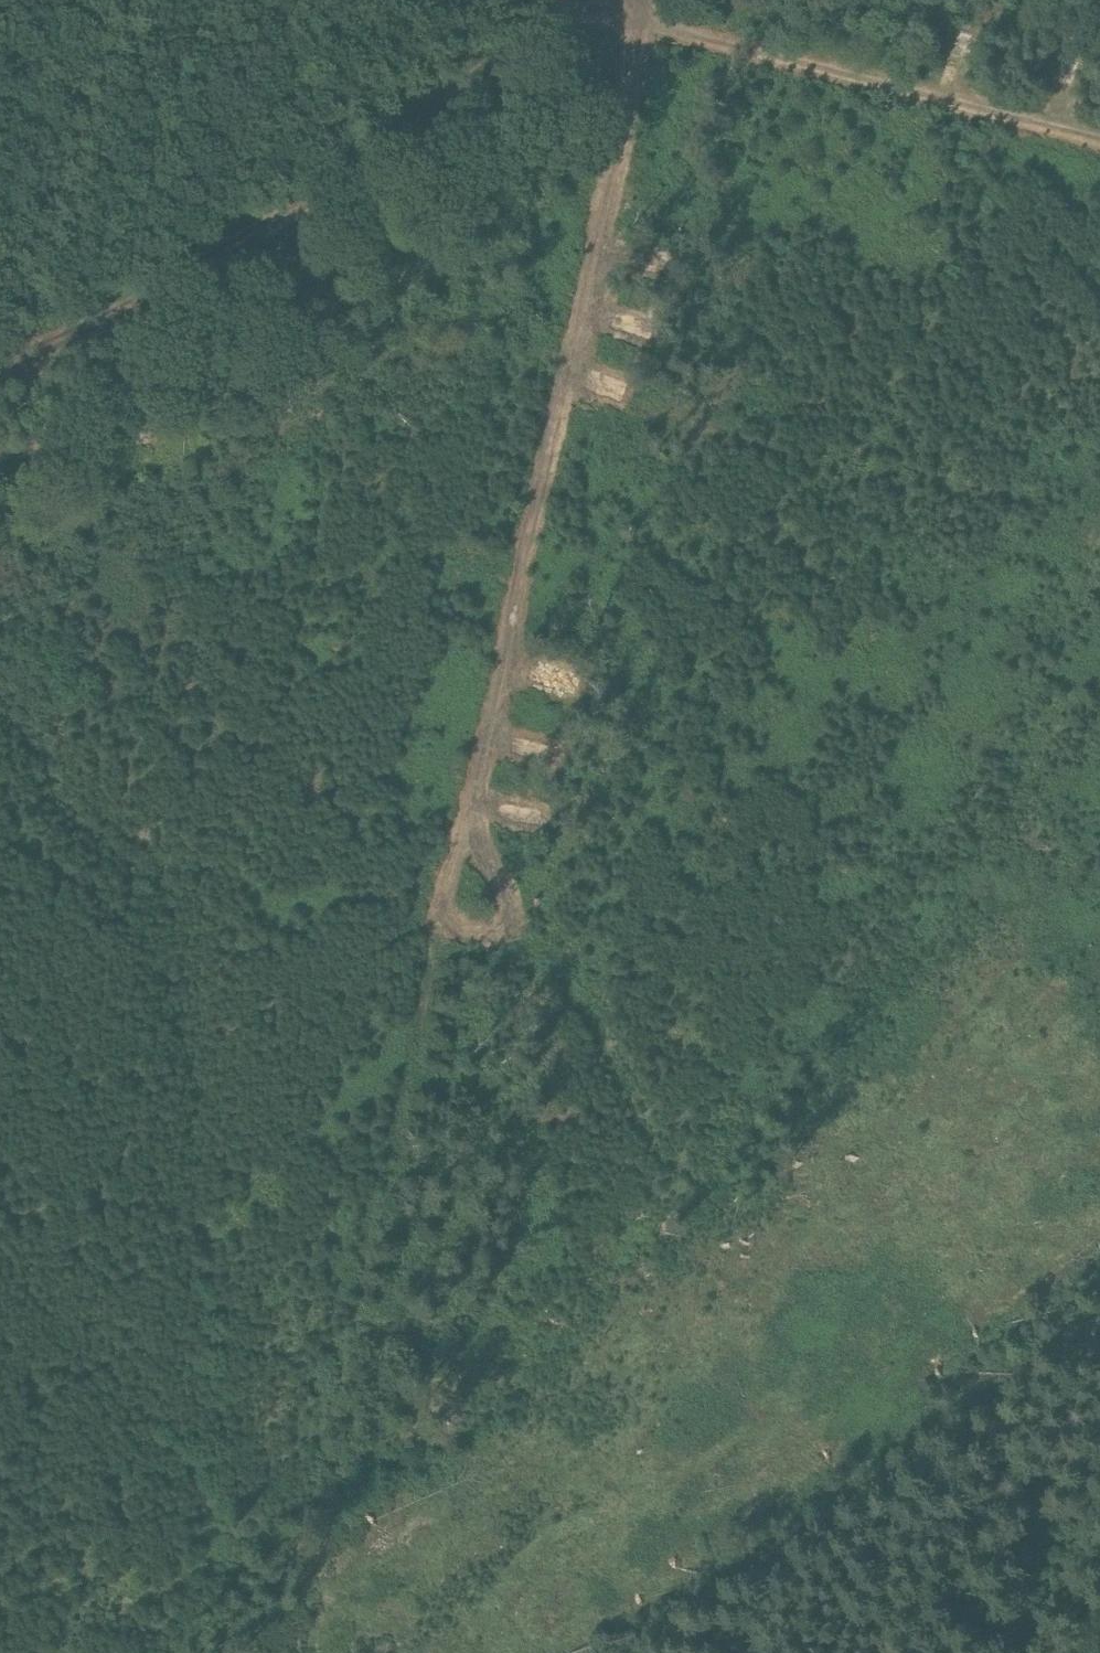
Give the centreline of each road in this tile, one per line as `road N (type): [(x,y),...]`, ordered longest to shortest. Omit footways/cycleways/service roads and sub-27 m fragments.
road 1 (track): [(342,1387),(365,1350),(639,9)]
road 2 (track): [(0,364),(103,317),(278,214),(439,91),(591,0)]
road 3 (track): [(639,9),(1099,133)]
road 4 (track): [(365,1350),(397,1417),(398,1457),(375,1476),(347,1458),(342,1387)]

